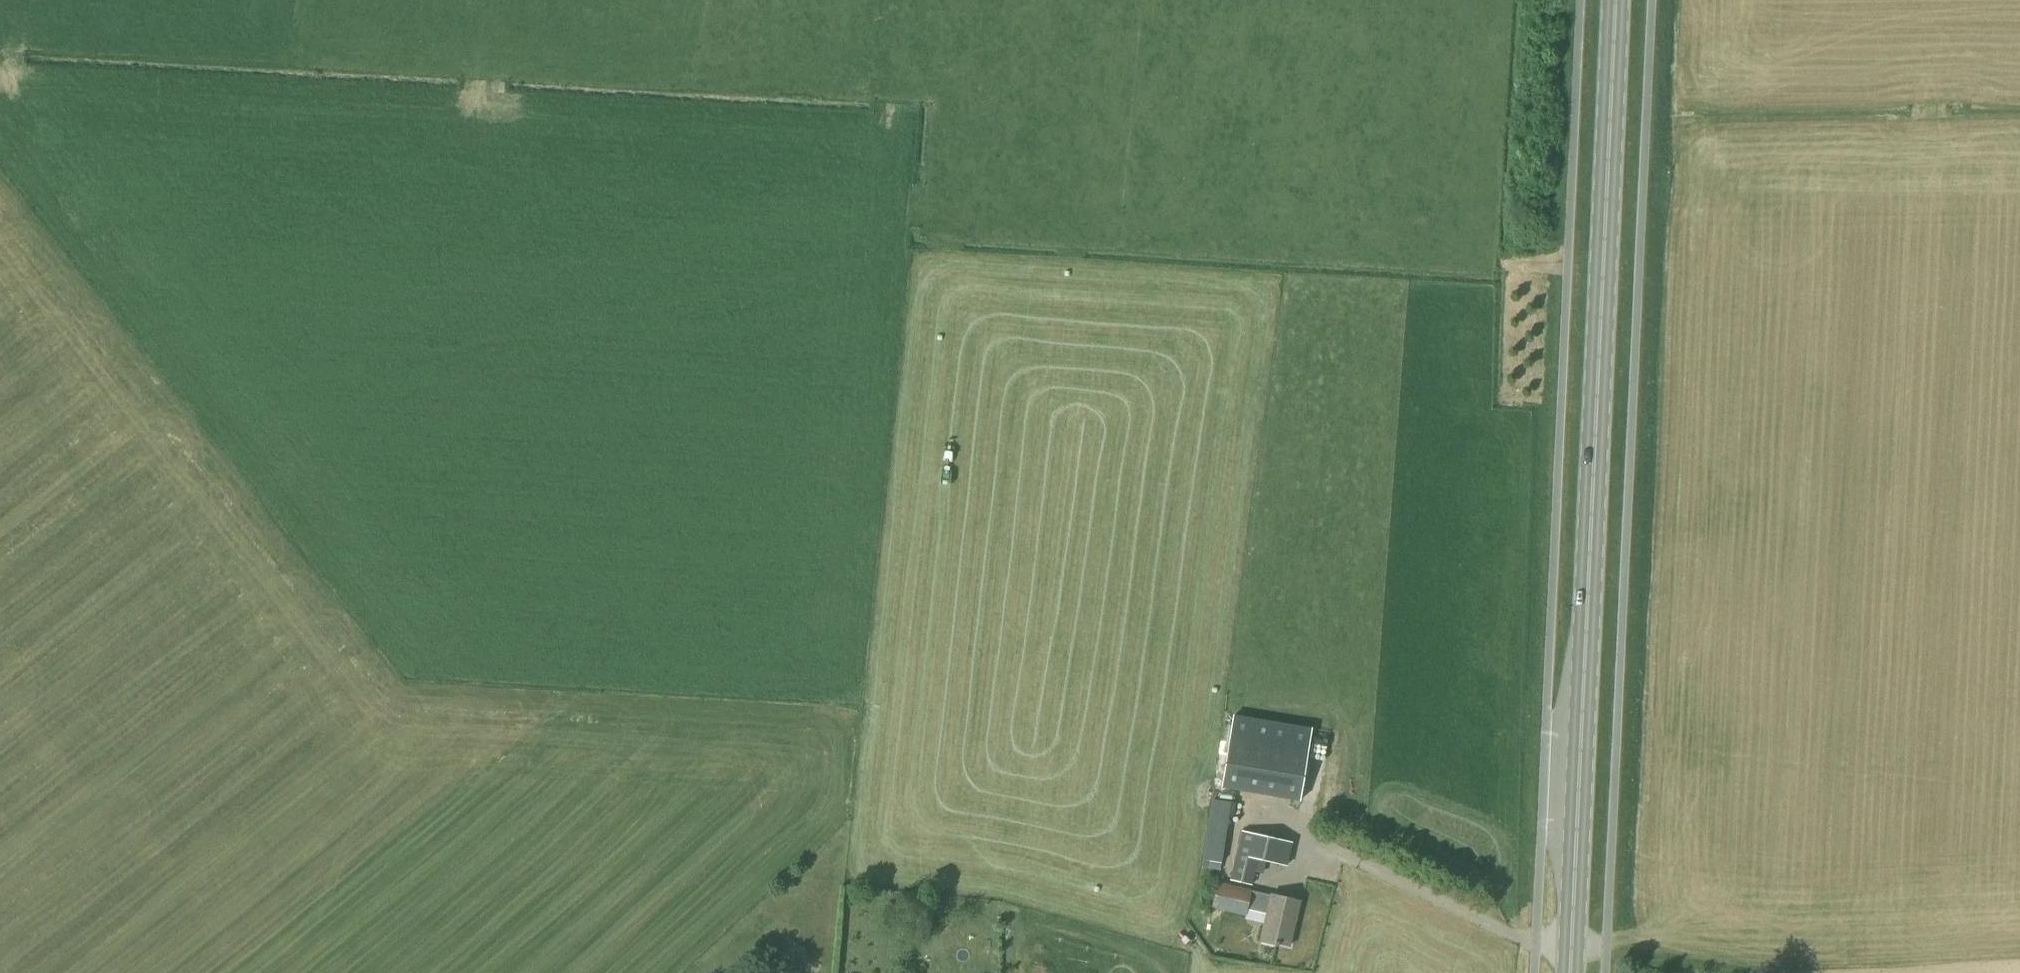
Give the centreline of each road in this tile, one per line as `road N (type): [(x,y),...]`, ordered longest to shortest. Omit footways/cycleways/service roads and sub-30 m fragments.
road 1 (primary): [(1574,972),(1617,0)]

